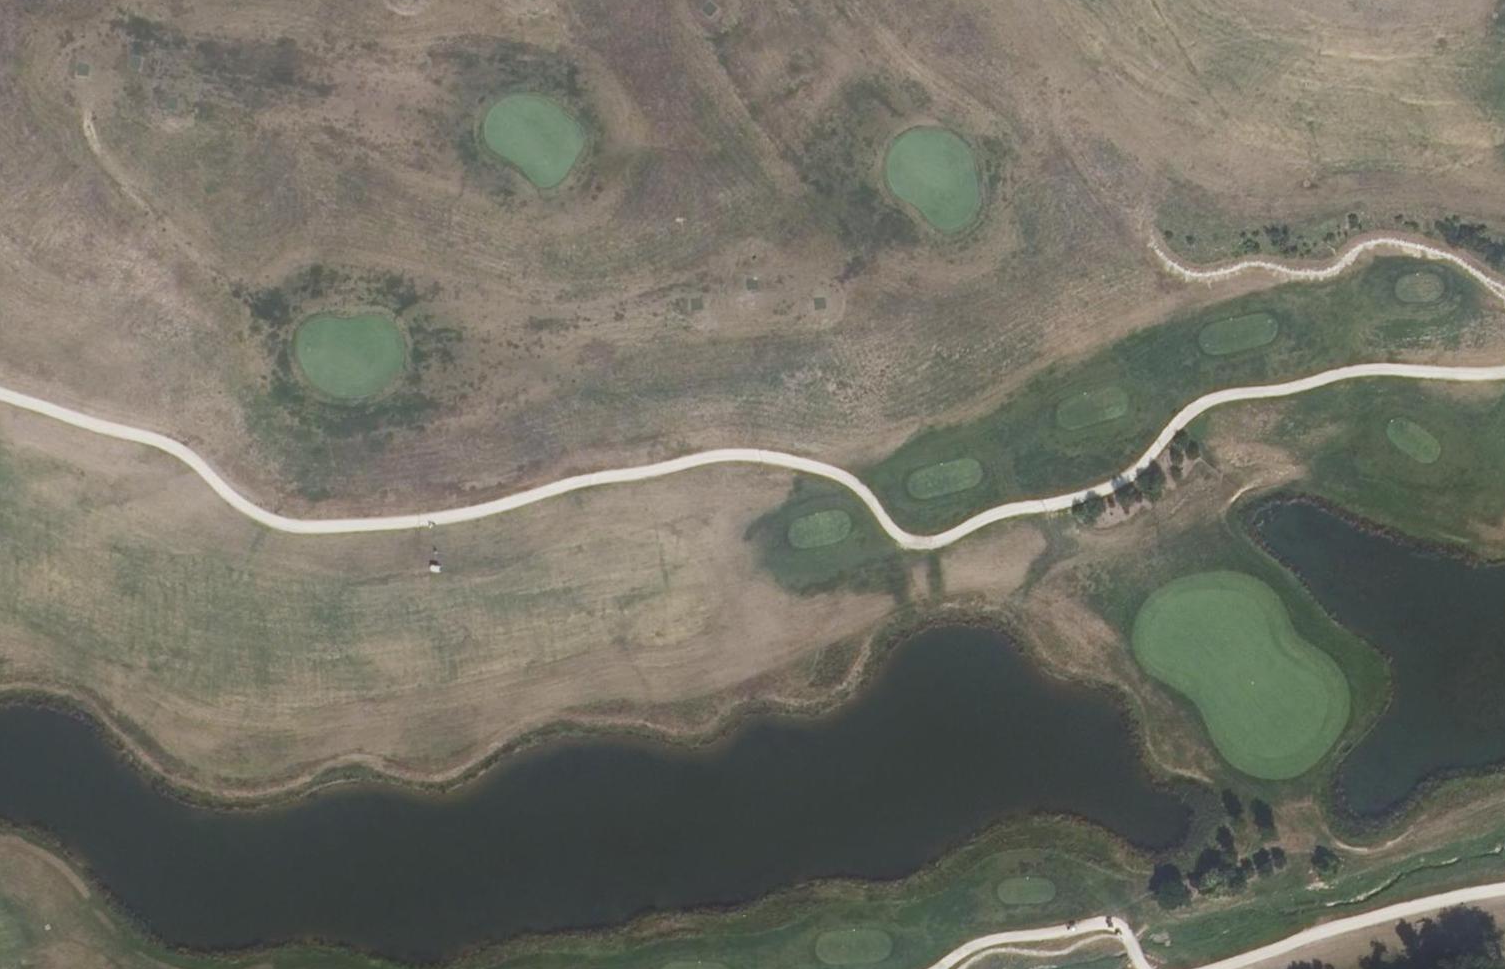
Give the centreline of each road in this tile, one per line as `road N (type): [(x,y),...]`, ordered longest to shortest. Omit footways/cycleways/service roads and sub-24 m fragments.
road 1 (track): [(1504,891),(1322,931),(1227,965)]

